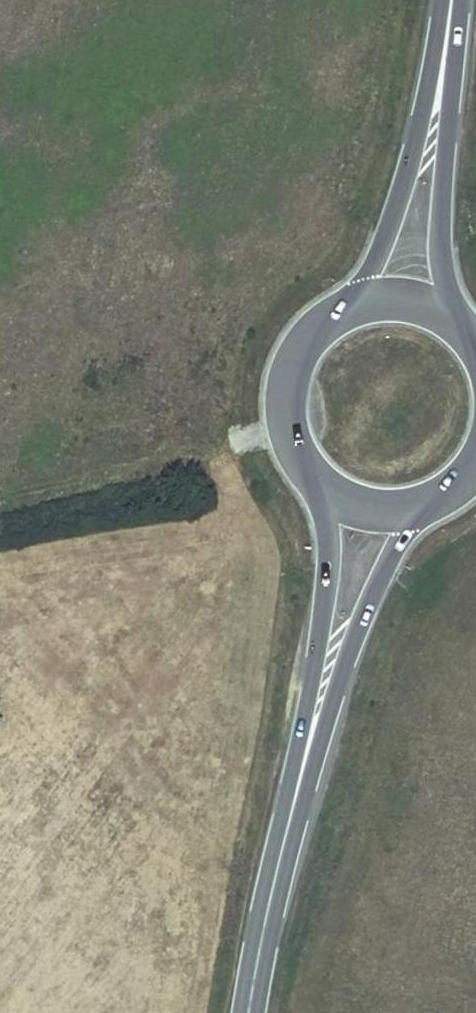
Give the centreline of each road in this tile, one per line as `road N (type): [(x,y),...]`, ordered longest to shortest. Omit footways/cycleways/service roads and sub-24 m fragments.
road 1 (secondary): [(459,323),(441,268),(440,225),(455,0)]
road 2 (secondary): [(447,0),(396,217),(352,307)]
road 3 (track): [(0,488),(286,426)]
road 4 (secondary): [(303,770),(374,591),(419,509)]
road 5 (secondary): [(323,488),(329,582),(303,770)]
road 6 (secondary): [(249,1012),(303,770)]
road 7 (secondary): [(352,307),(320,326),(297,354),(285,389),(286,426),(299,460),(323,488)]

